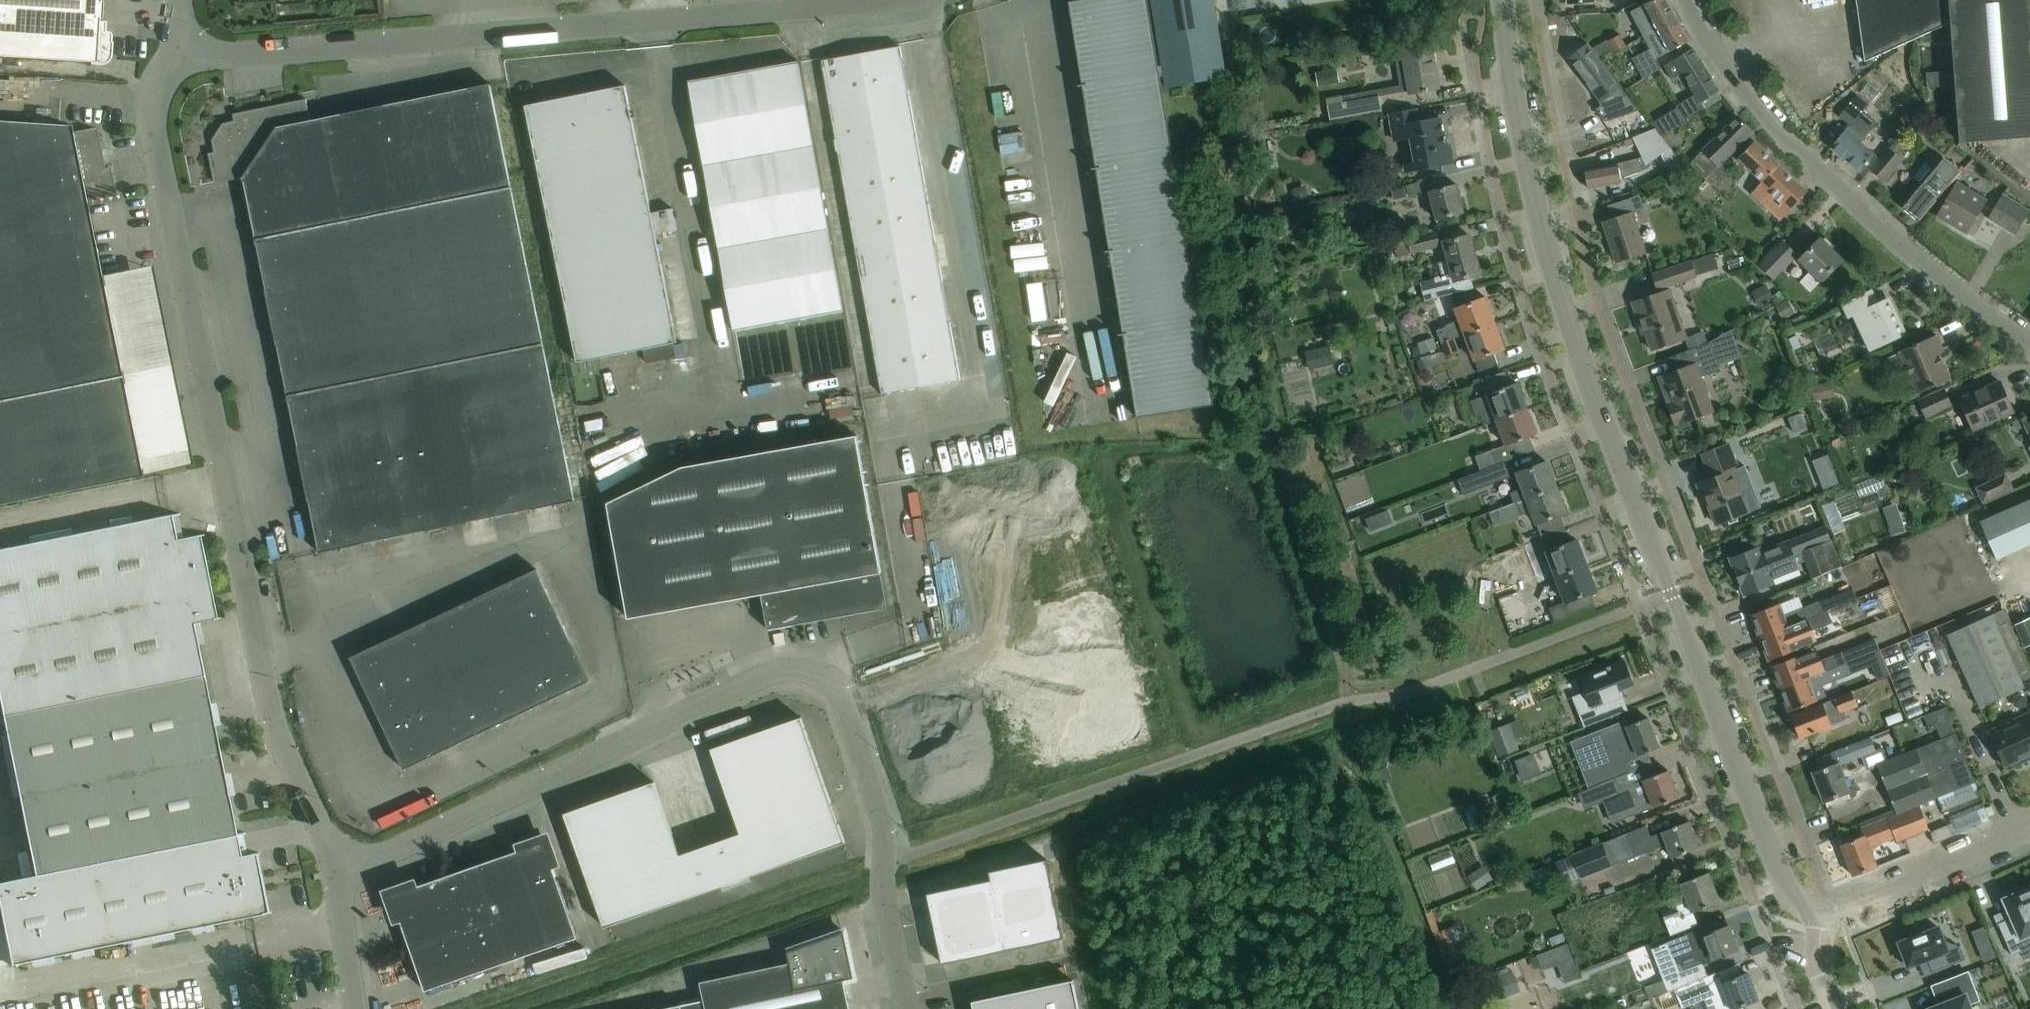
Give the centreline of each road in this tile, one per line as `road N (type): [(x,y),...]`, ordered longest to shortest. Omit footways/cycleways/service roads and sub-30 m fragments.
road 1 (unclassified): [(1820,913),(1788,896),(1560,296),(1519,113),(1505,0)]
road 2 (unclassified): [(338,876),(764,673),(800,671),(841,697),(879,809),(884,894),(908,1008)]
road 3 (unclassified): [(338,876),(263,687),(153,114),(156,87),(177,50)]
road 4 (unclassified): [(177,50),(248,57),(890,0)]
road 5 (residential): [(2029,341),(1893,237),(1751,108),(1685,0)]
road 6 (track): [(882,862),(450,1008)]
road 7 (residential): [(1820,913),(1994,847),(2029,820)]
road 8 (unclassified): [(354,1008),(338,876)]

